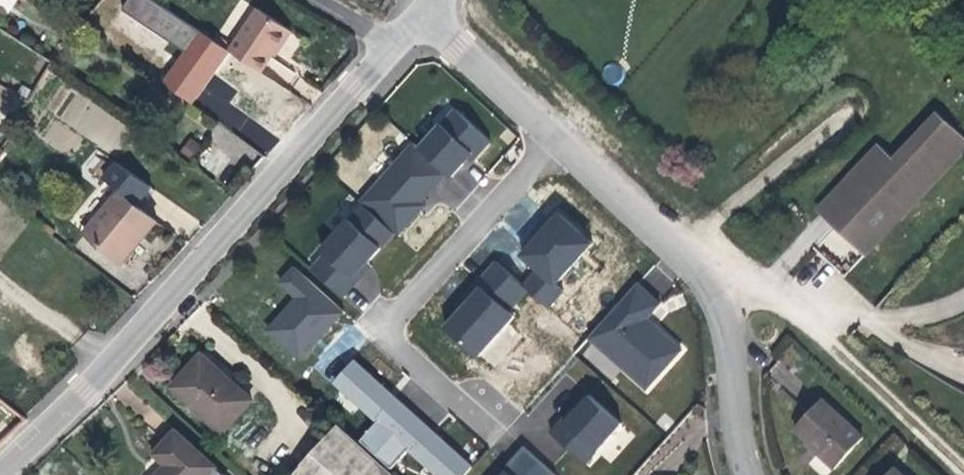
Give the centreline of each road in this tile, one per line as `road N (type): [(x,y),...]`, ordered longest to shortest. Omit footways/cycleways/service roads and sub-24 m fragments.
road 1 (residential): [(418,36),(3,474)]
road 2 (residential): [(762,474),(744,432),(723,282),(559,131)]
road 3 (residential): [(559,131),(387,316),(489,404)]
road 4 (track): [(963,472),(786,309),(723,282)]
road 5 (residential): [(559,131),(431,22)]

